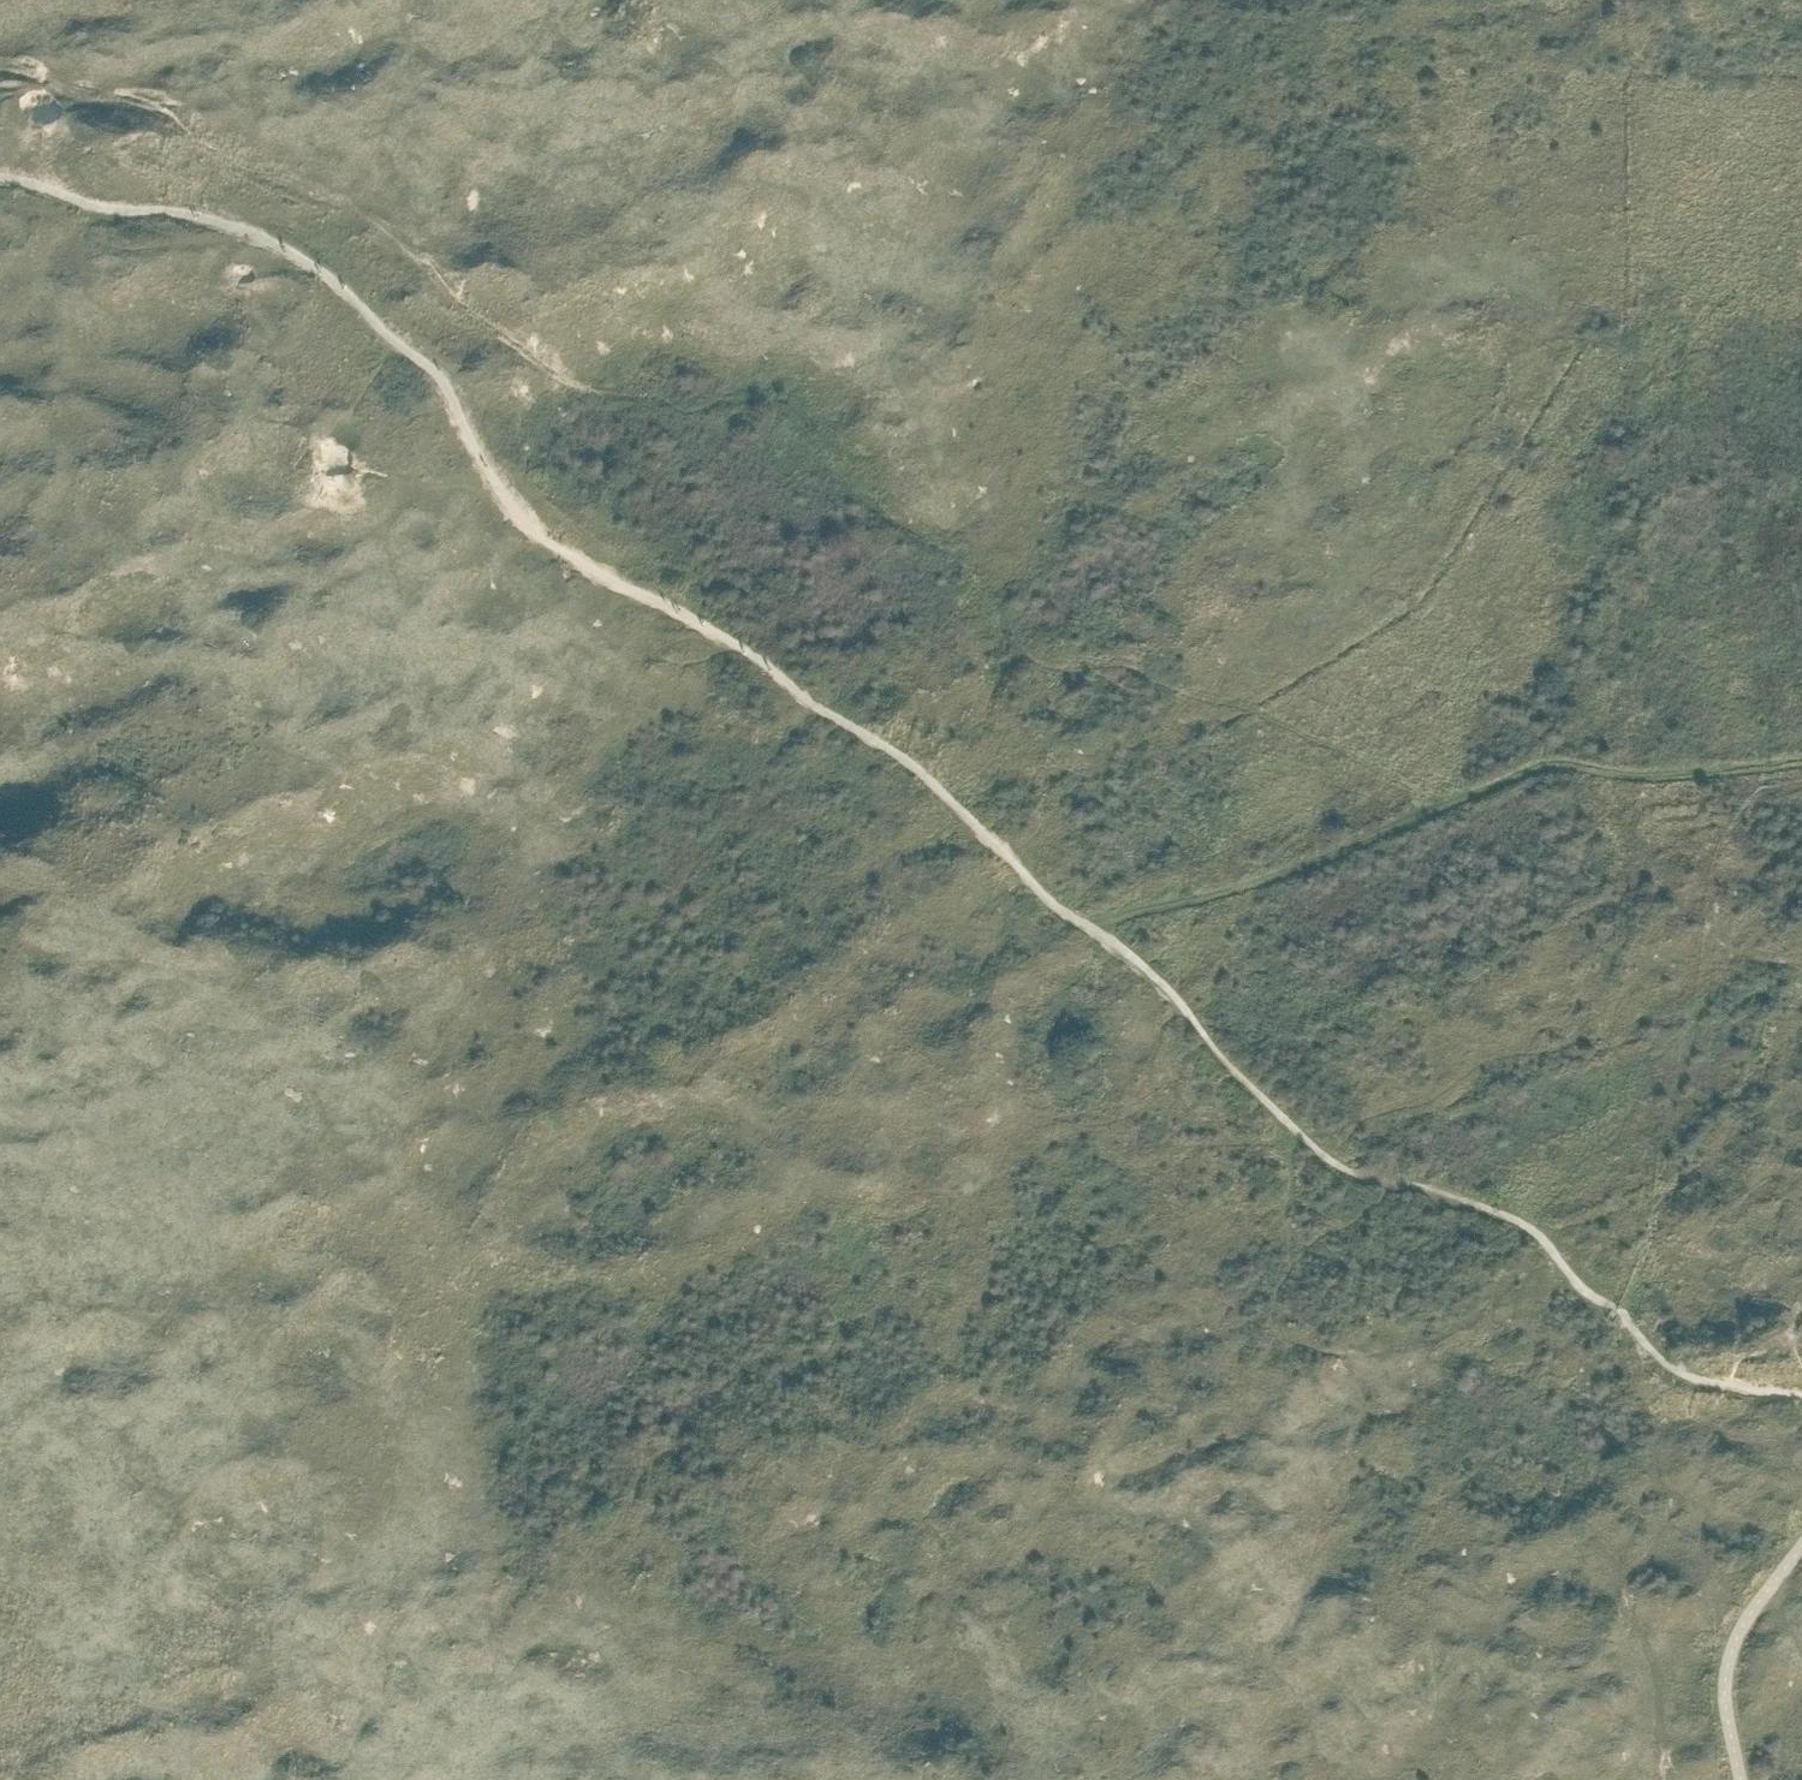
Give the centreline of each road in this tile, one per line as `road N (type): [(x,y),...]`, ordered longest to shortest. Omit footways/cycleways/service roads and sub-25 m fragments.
road 1 (track): [(1086,924),(1037,889),(950,799),(806,701),(761,660),(572,561),(537,533),(508,504),(441,377),(396,347),(309,265),(264,239),(191,214),(110,210),(0,180)]
road 2 (track): [(1801,1395),(1681,1374),(1516,1219),(1329,1160),(1231,1068),(1155,977),(1086,924)]
road 3 (track): [(1086,924),(1252,884),(1532,773),(1666,779),(1801,765)]

